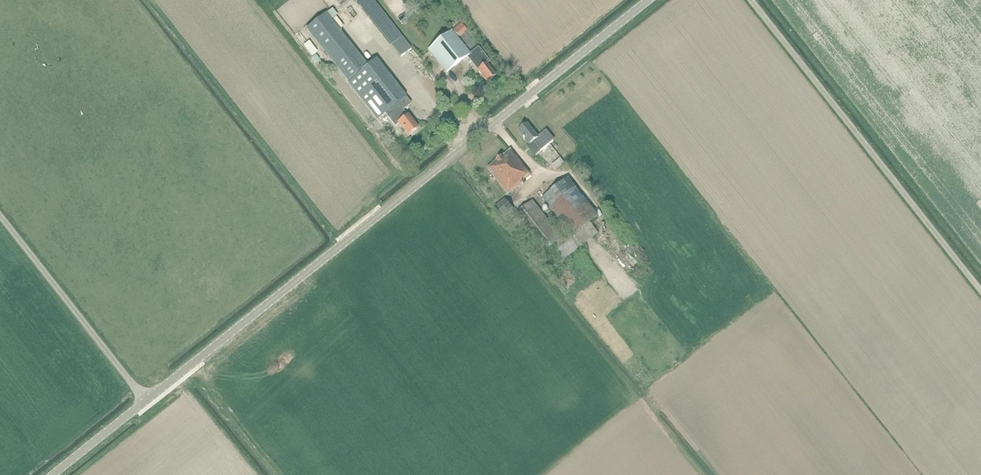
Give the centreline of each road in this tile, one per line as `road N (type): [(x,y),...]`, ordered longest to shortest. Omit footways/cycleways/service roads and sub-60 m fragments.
road 1 (unclassified): [(53,474),(652,0)]
road 2 (track): [(145,400),(0,217)]

